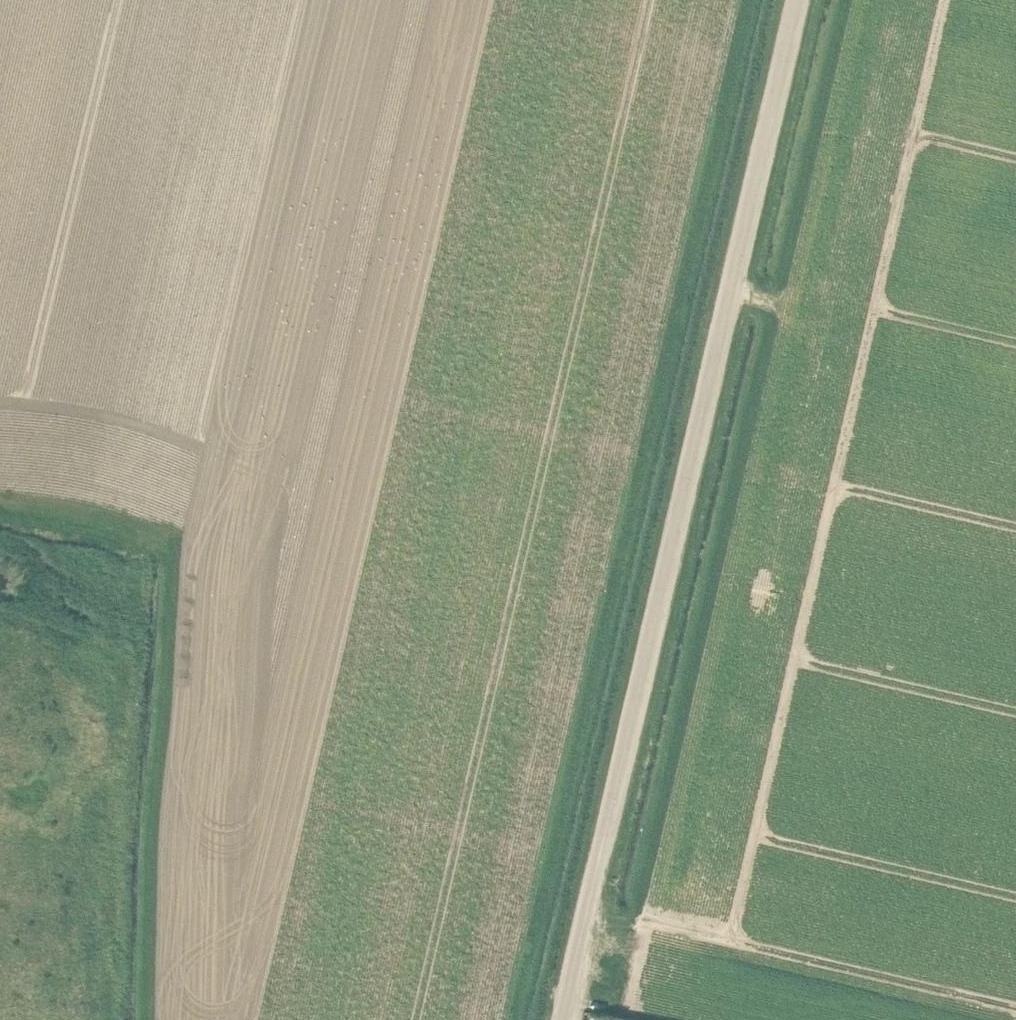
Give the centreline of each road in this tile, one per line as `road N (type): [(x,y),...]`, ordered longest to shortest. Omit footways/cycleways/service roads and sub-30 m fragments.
road 1 (unclassified): [(561,1019),(797,0)]
road 2 (track): [(0,503),(87,516),(173,541),(146,1019)]

